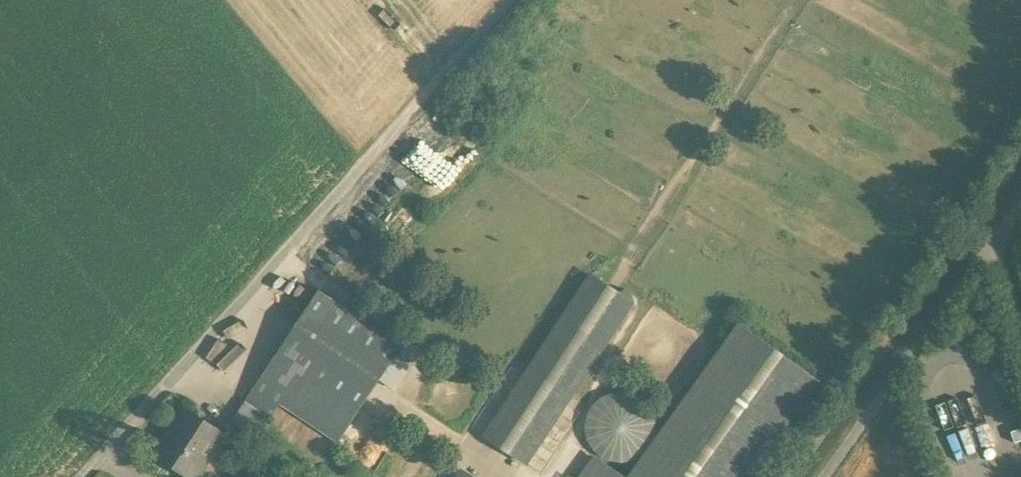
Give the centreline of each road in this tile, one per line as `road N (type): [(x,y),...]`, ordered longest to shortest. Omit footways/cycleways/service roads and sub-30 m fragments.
road 1 (track): [(511,0),(85,476)]
road 2 (track): [(1020,206),(825,476)]

